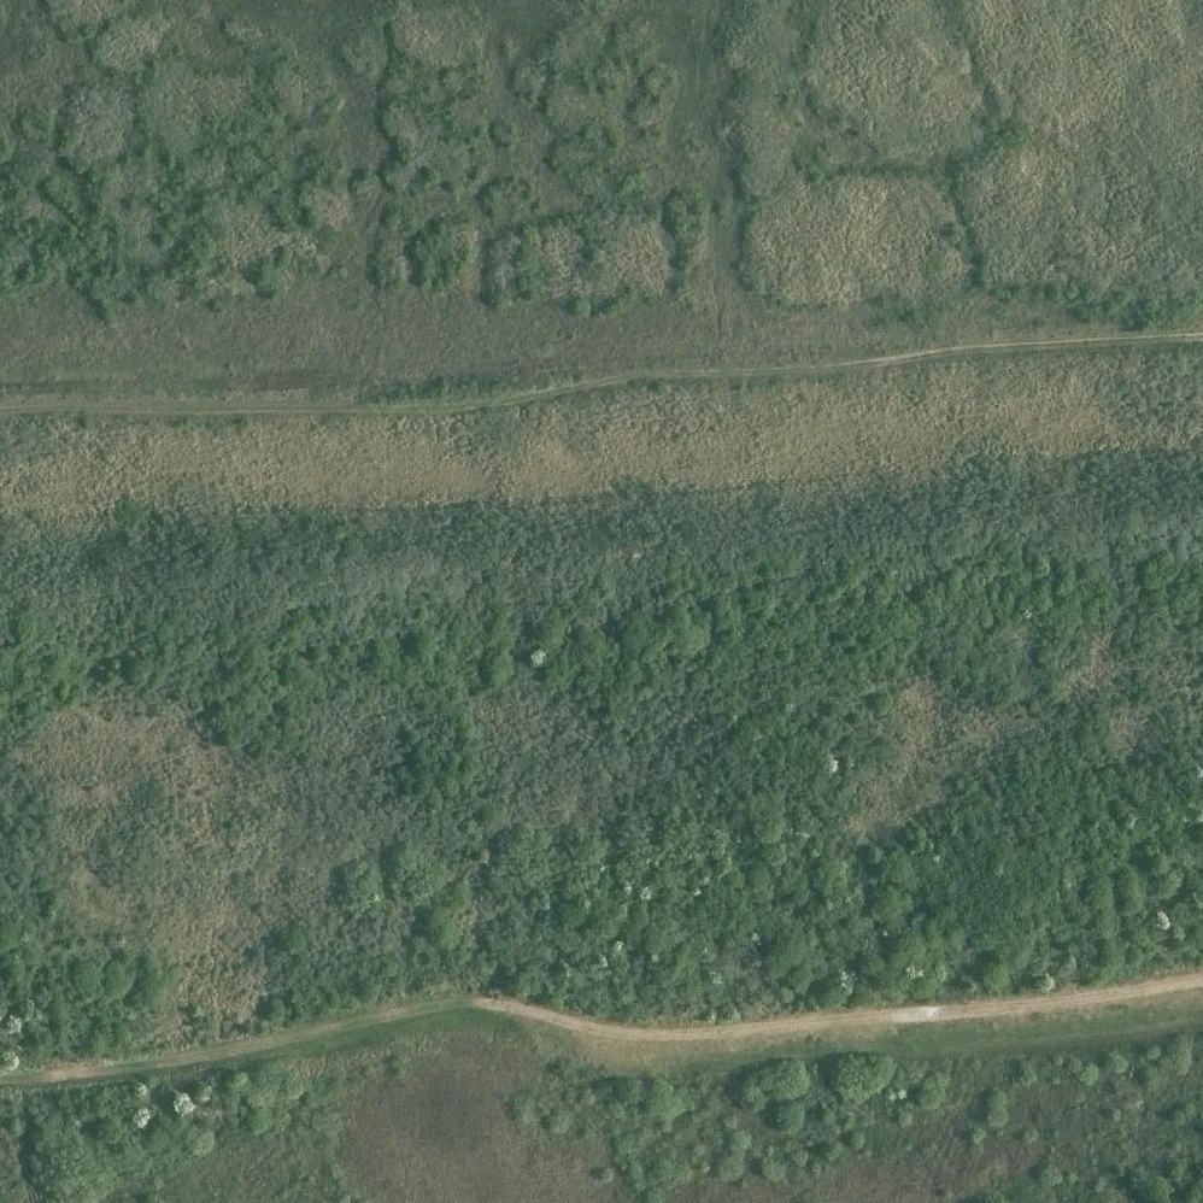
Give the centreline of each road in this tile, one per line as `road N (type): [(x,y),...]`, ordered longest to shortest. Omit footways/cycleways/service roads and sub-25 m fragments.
road 1 (track): [(0,1079),(101,1072),(447,999),(643,1034),(1202,983)]
road 2 (track): [(1202,328),(359,419),(87,408),(0,421)]

